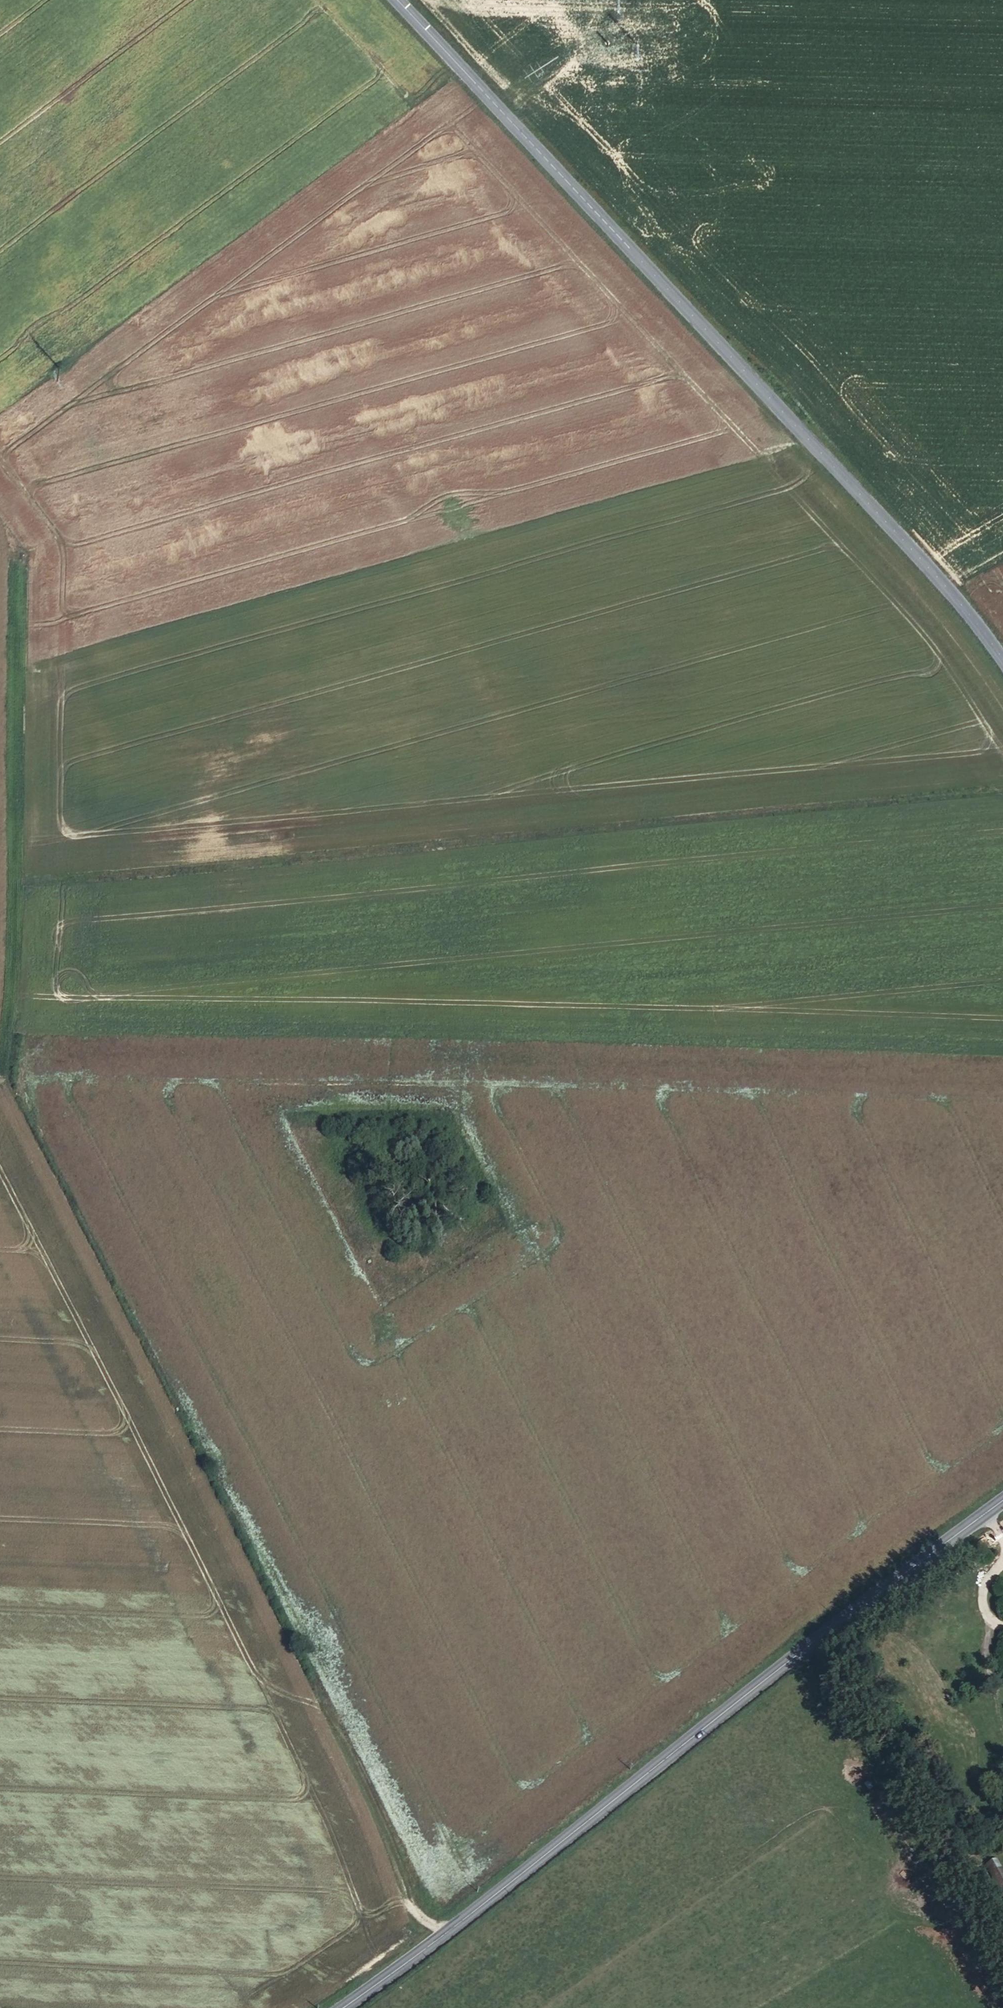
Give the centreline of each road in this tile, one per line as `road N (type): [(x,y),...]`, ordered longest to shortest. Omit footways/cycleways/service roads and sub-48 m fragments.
road 1 (track): [(24,884),(1002,789)]
road 2 (secondary): [(1002,660),(955,598),(398,0)]
road 3 (secondary): [(342,2007),(1002,1500)]

